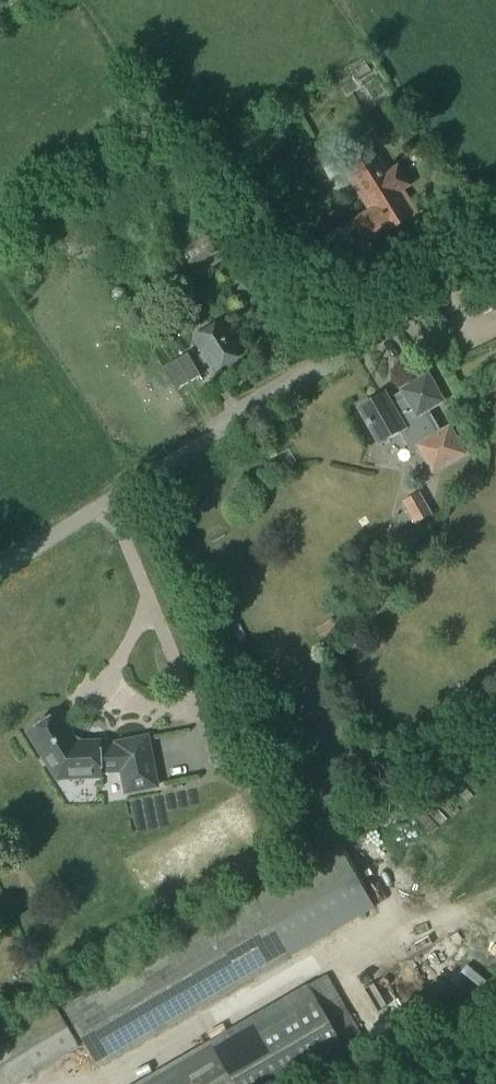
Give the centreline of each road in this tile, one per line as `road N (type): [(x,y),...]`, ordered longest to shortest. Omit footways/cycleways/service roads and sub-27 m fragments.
road 1 (unclassified): [(0,565),(495,253)]

